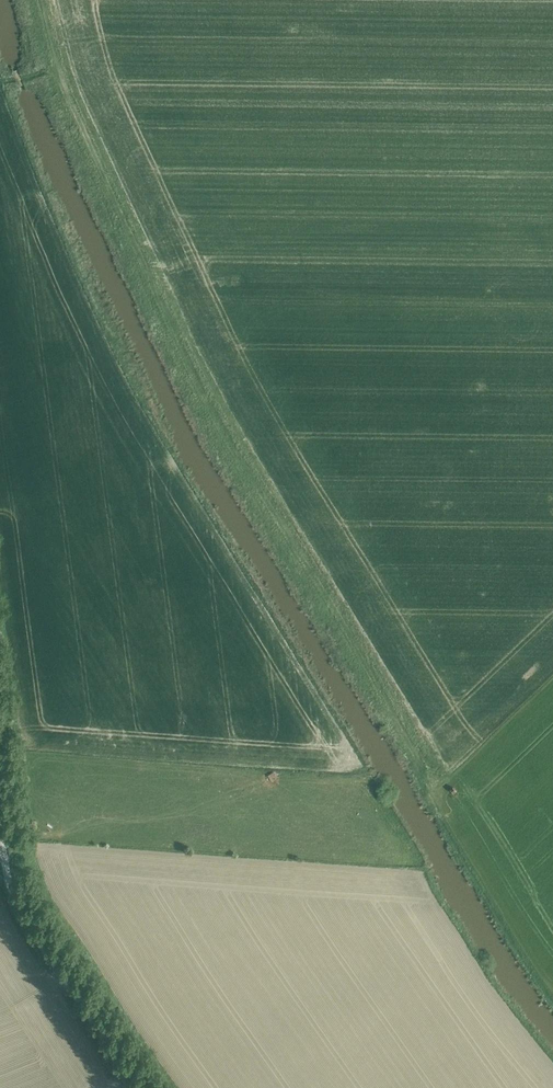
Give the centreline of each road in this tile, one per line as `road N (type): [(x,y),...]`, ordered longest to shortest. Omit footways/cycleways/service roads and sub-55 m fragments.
road 1 (unclassified): [(0,816),(14,896),(138,1087)]

